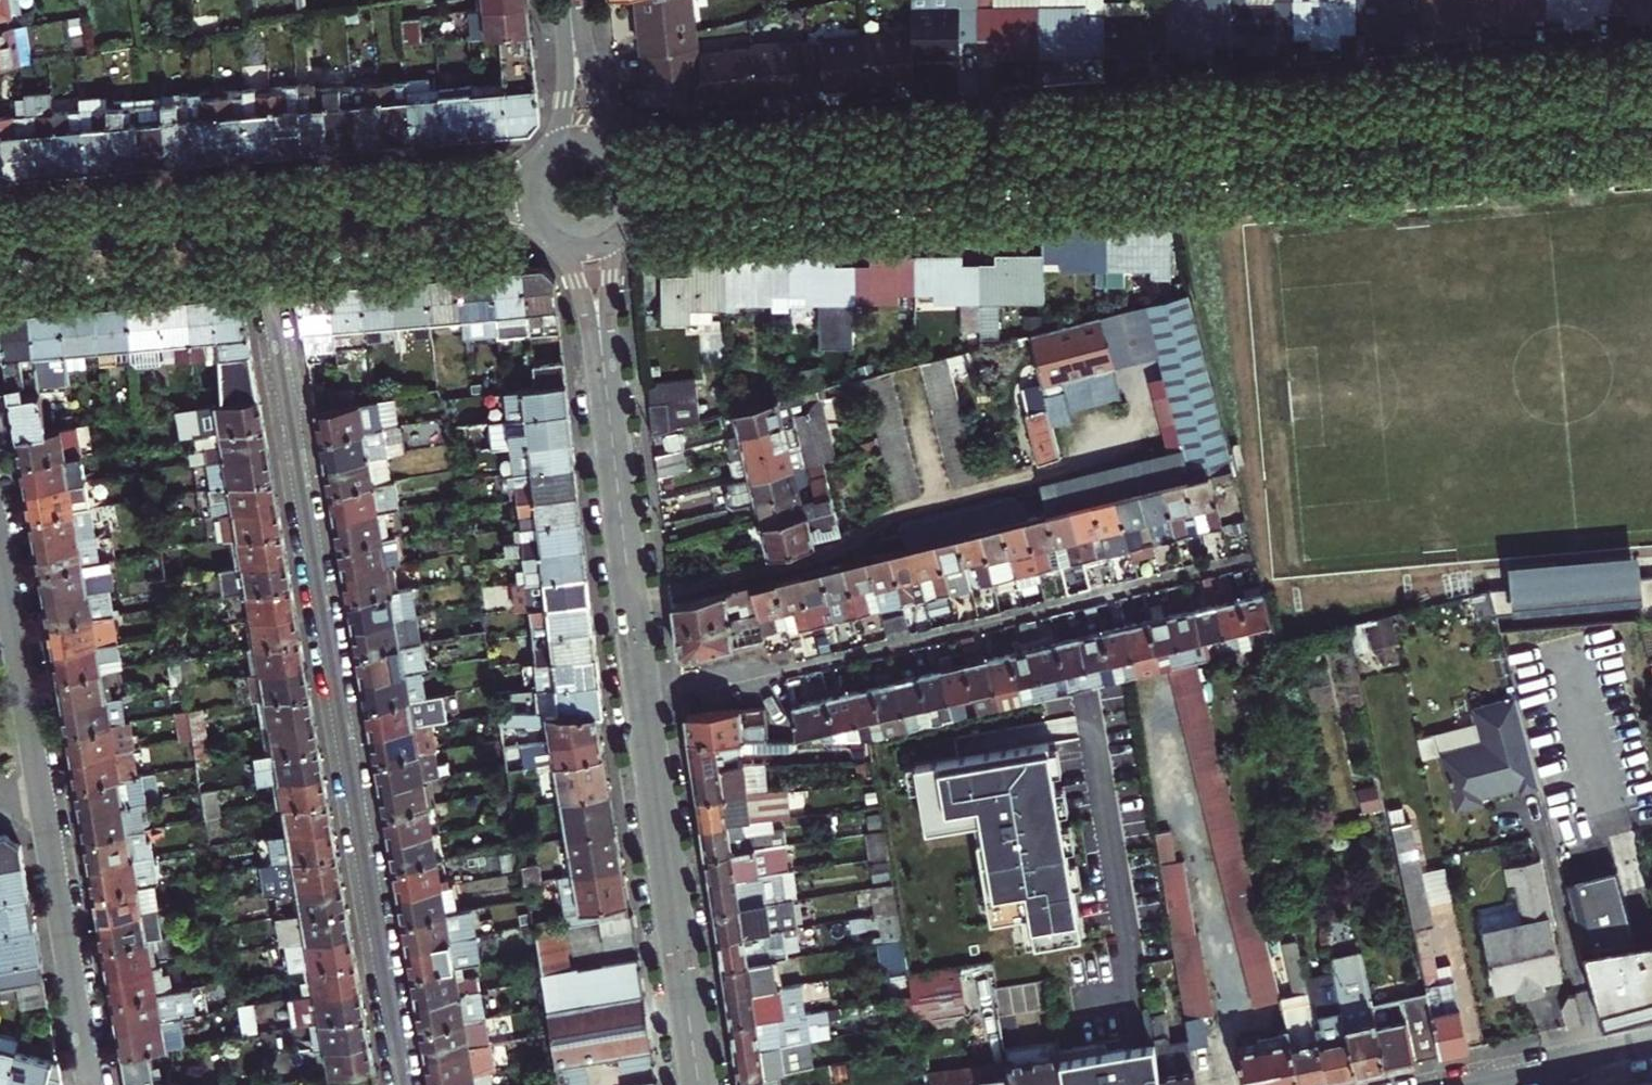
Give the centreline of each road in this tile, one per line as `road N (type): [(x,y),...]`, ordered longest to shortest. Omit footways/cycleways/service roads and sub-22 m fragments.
road 1 (tertiary): [(730,187),(1651,105)]
road 2 (residential): [(259,226),(401,1084)]
road 3 (tertiary): [(605,390),(700,1084)]
road 4 (residential): [(0,553),(45,822)]
road 5 (residential): [(45,822),(91,1084)]
road 6 (tertiary): [(0,246),(259,226)]
road 7 (residential): [(1466,1084),(1651,1046)]
road 8 (tertiary): [(259,226),(440,209)]
road 9 (tertiary): [(605,390),(608,280),(624,227)]
road 10 (tertiary): [(564,0),(563,99),(540,161)]
road 11 (tertiary): [(551,237),(581,293),(605,390)]
road 12 (tertiary): [(619,155),(572,0)]

